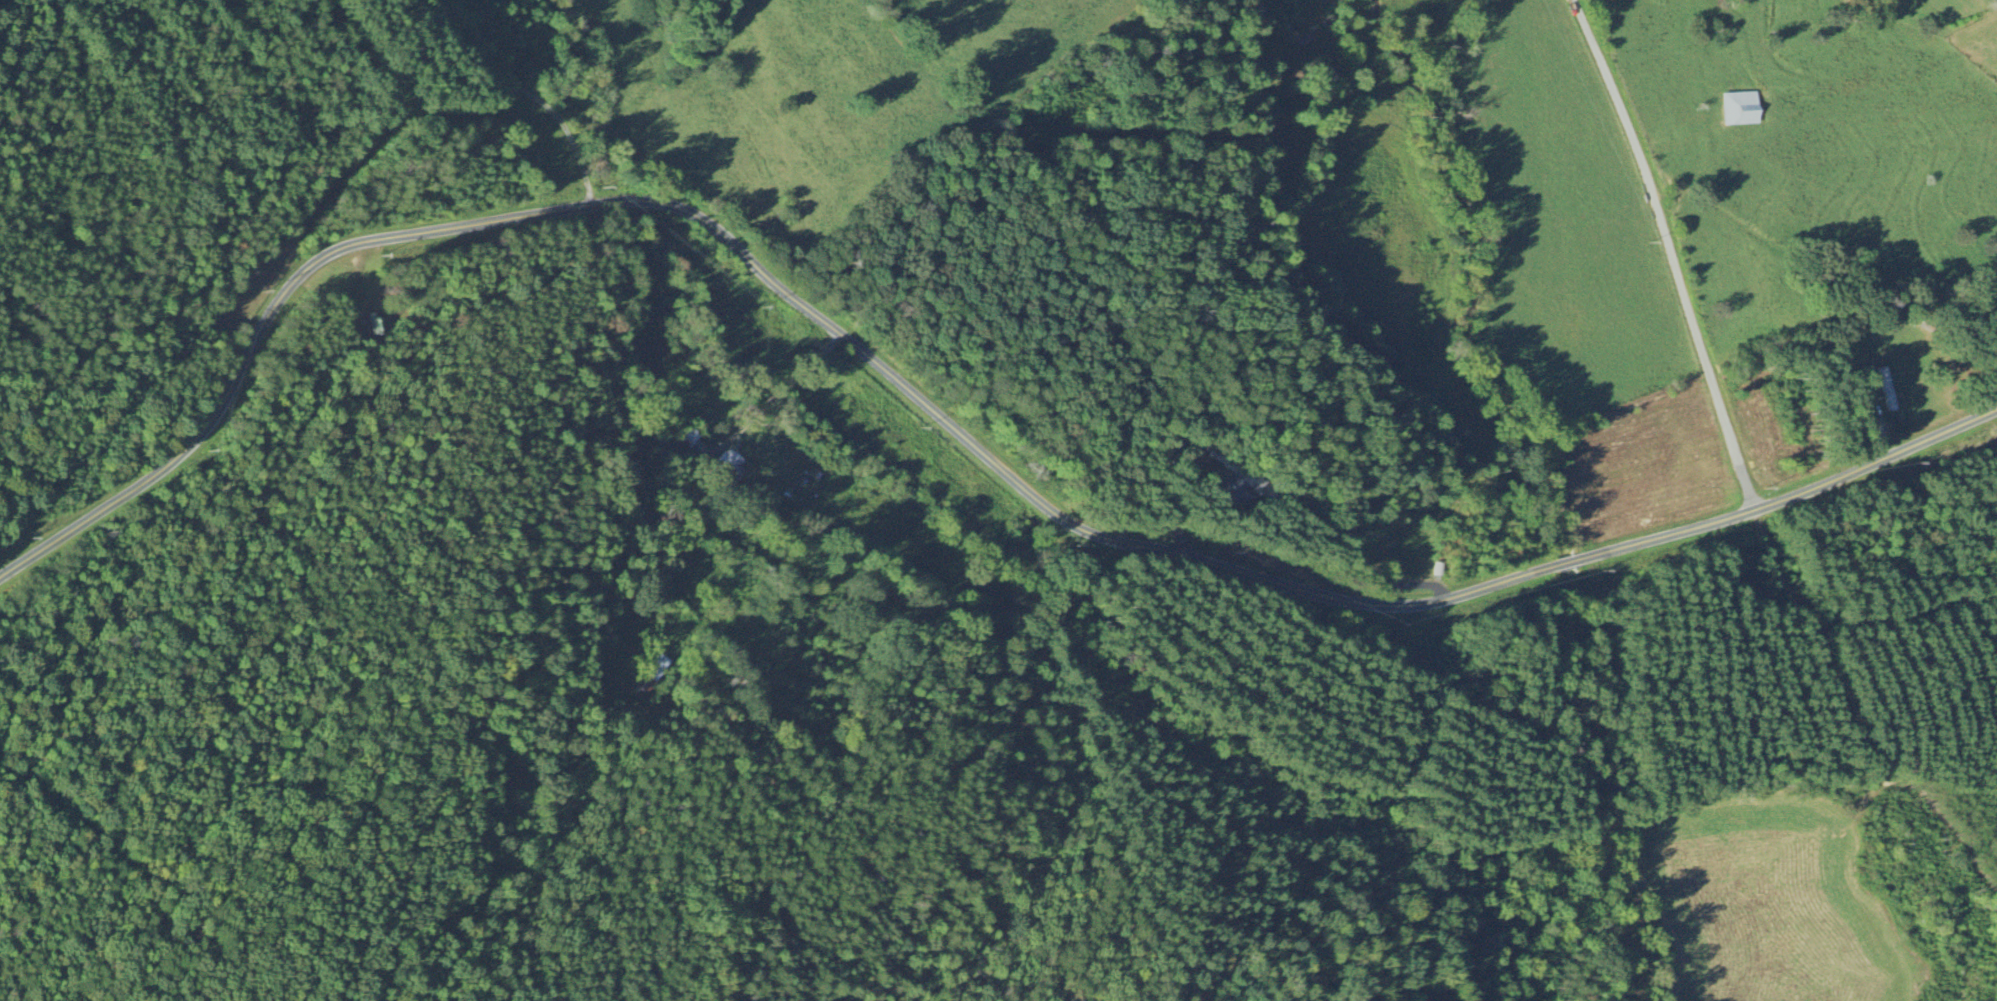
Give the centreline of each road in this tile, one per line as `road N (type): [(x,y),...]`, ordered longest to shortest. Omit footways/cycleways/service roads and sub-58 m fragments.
road 1 (residential): [(1996,409),(1850,473),(1614,551),(1423,607),(1349,604),(1083,533),(774,286),(726,238),(660,204),(622,204),(355,246),(316,263),(283,300),(201,441),(0,579)]
road 2 (residential): [(1083,533),(1176,397),(1254,230),(1259,125),(1334,53)]
road 3 (residential): [(1753,508),(1642,174),(1568,0)]

